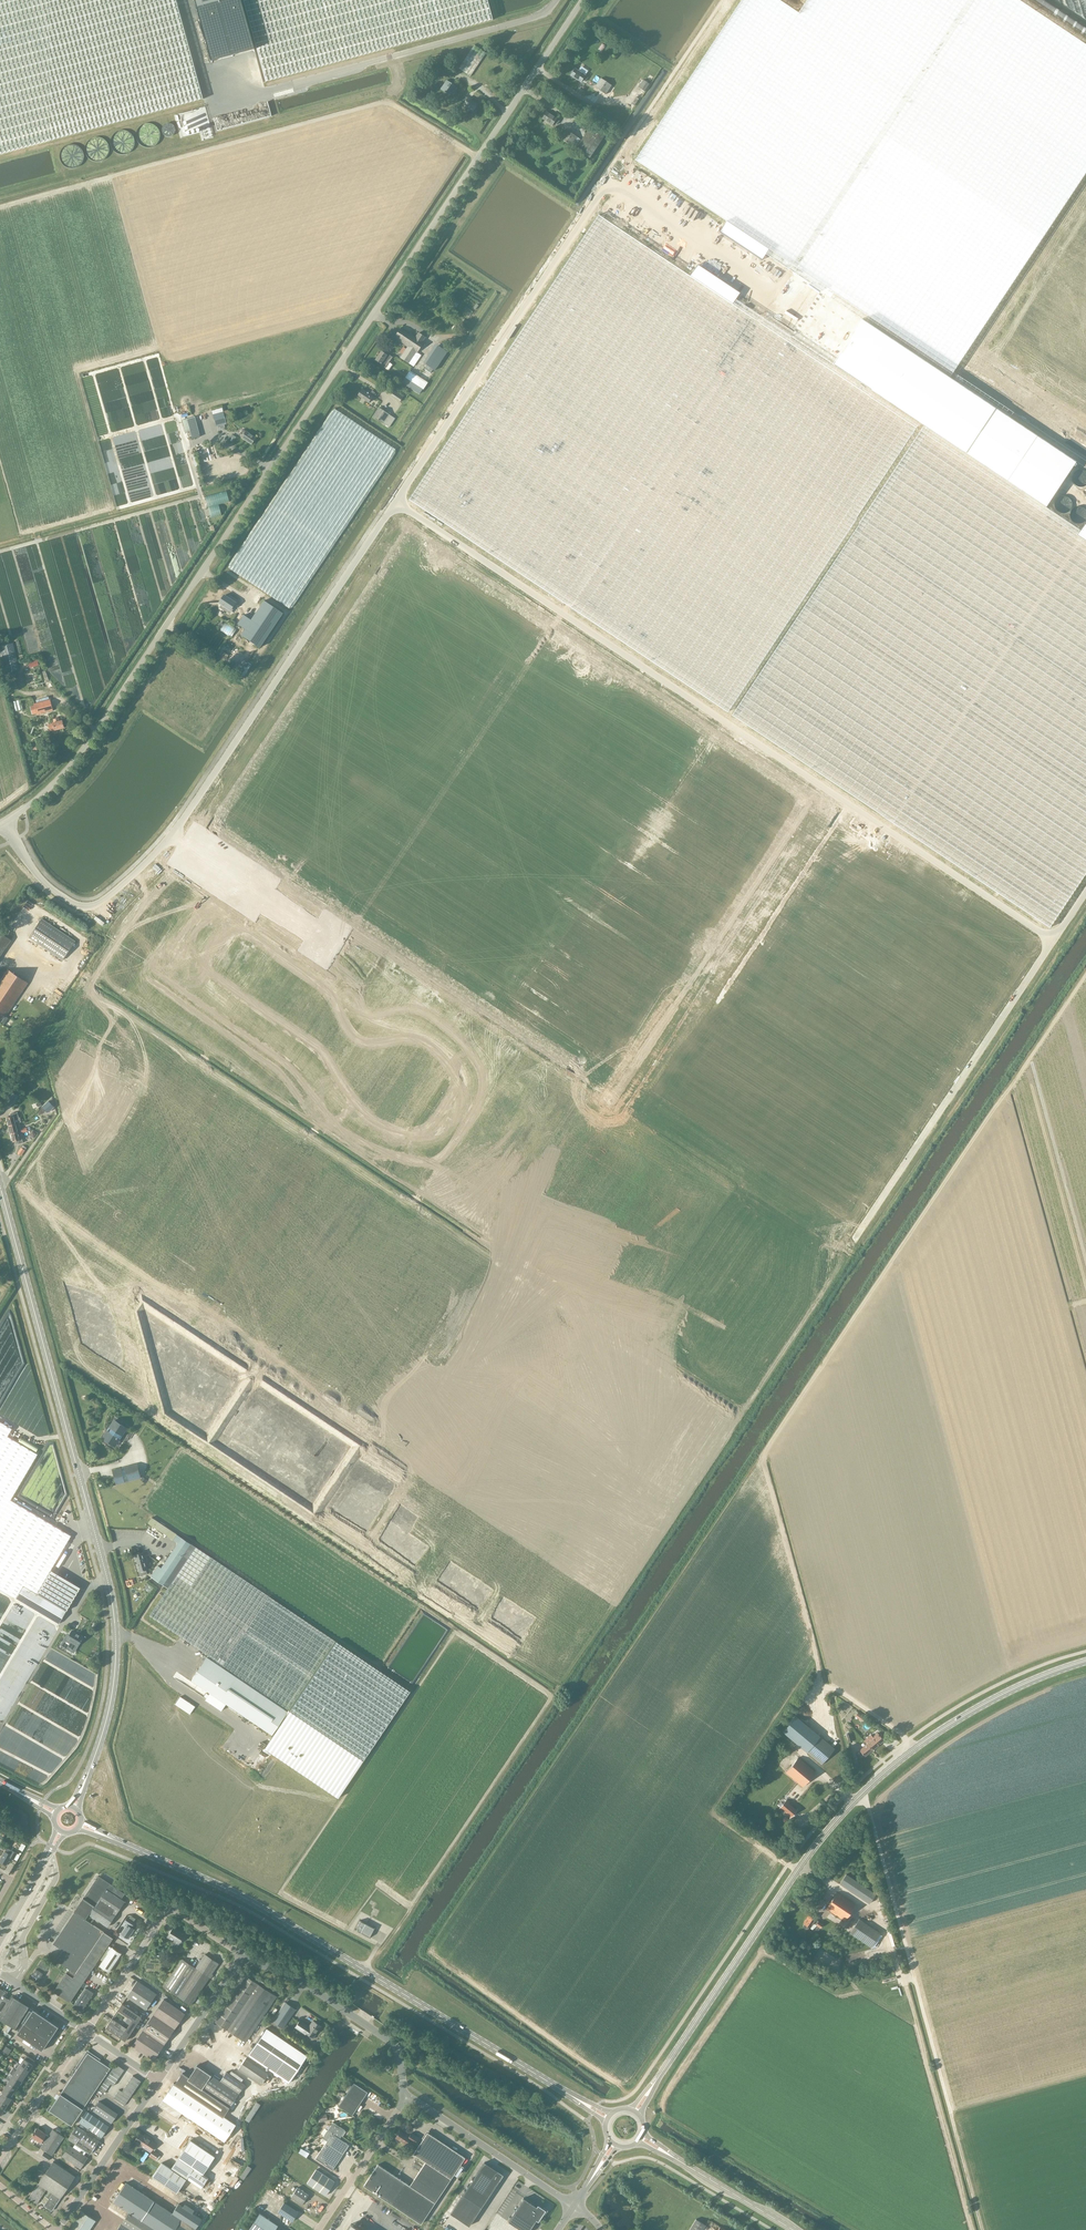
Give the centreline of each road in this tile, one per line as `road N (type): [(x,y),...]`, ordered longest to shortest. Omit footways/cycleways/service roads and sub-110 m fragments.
road 1 (unclassified): [(4,822),(47,789),(91,737),(583,0)]
road 2 (unclassified): [(1053,940),(396,502)]
road 3 (primary): [(656,2081),(805,1859),(865,1791),(965,1715),(1085,1661)]
road 4 (secondary): [(89,1772),(114,1682),(112,1598),(0,1186)]
road 5 (unclassified): [(33,869),(88,907),(143,865),(180,824),(396,502)]
road 6 (unclassified): [(853,1243),(1053,940)]
road 7 (unclassified): [(396,502),(592,204)]
road 8 (primary): [(395,1989),(232,1891),(124,1844)]
road 9 (unclassified): [(86,2032),(170,1907),(242,1957)]
road 10 (unclassified): [(403,2097),(392,2043),(303,1983),(242,1957)]
road 11 (primary): [(395,1989),(571,2096)]
road 12 (unclassified): [(403,2097),(574,2205)]
road 13 (unclassified): [(57,2229),(158,2081)]
road 14 (unclassified): [(318,2229),(403,2097)]
road 15 (residential): [(0,2158),(86,2032)]
road 16 (unclassified): [(158,2081),(242,1957)]
road 17 (primary): [(793,2229),(674,2158)]

